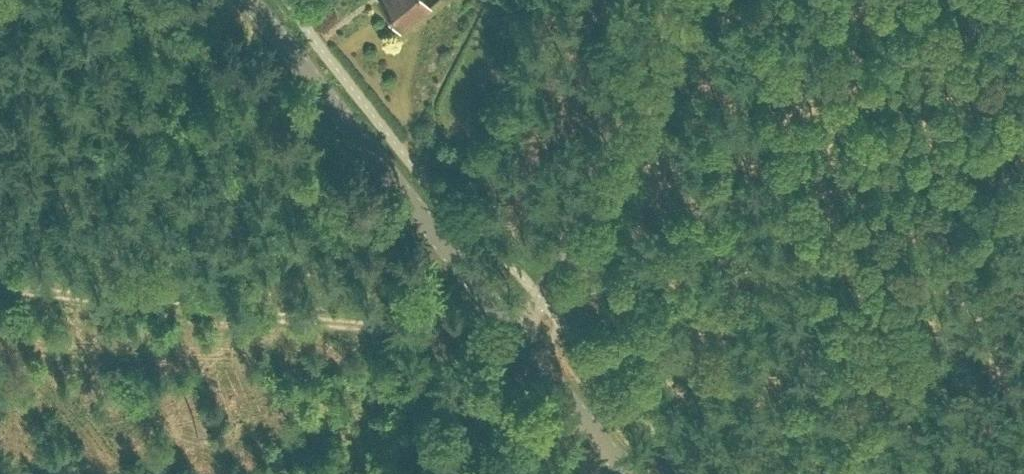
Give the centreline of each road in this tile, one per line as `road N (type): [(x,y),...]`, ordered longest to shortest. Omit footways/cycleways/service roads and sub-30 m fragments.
road 1 (track): [(0,287),(494,337),(517,331)]
road 2 (tertiary): [(517,331),(253,0)]
road 3 (unclassified): [(517,331),(541,298),(663,0)]
road 4 (tertiary): [(639,473),(517,331)]
road 5 (track): [(473,473),(528,345)]

